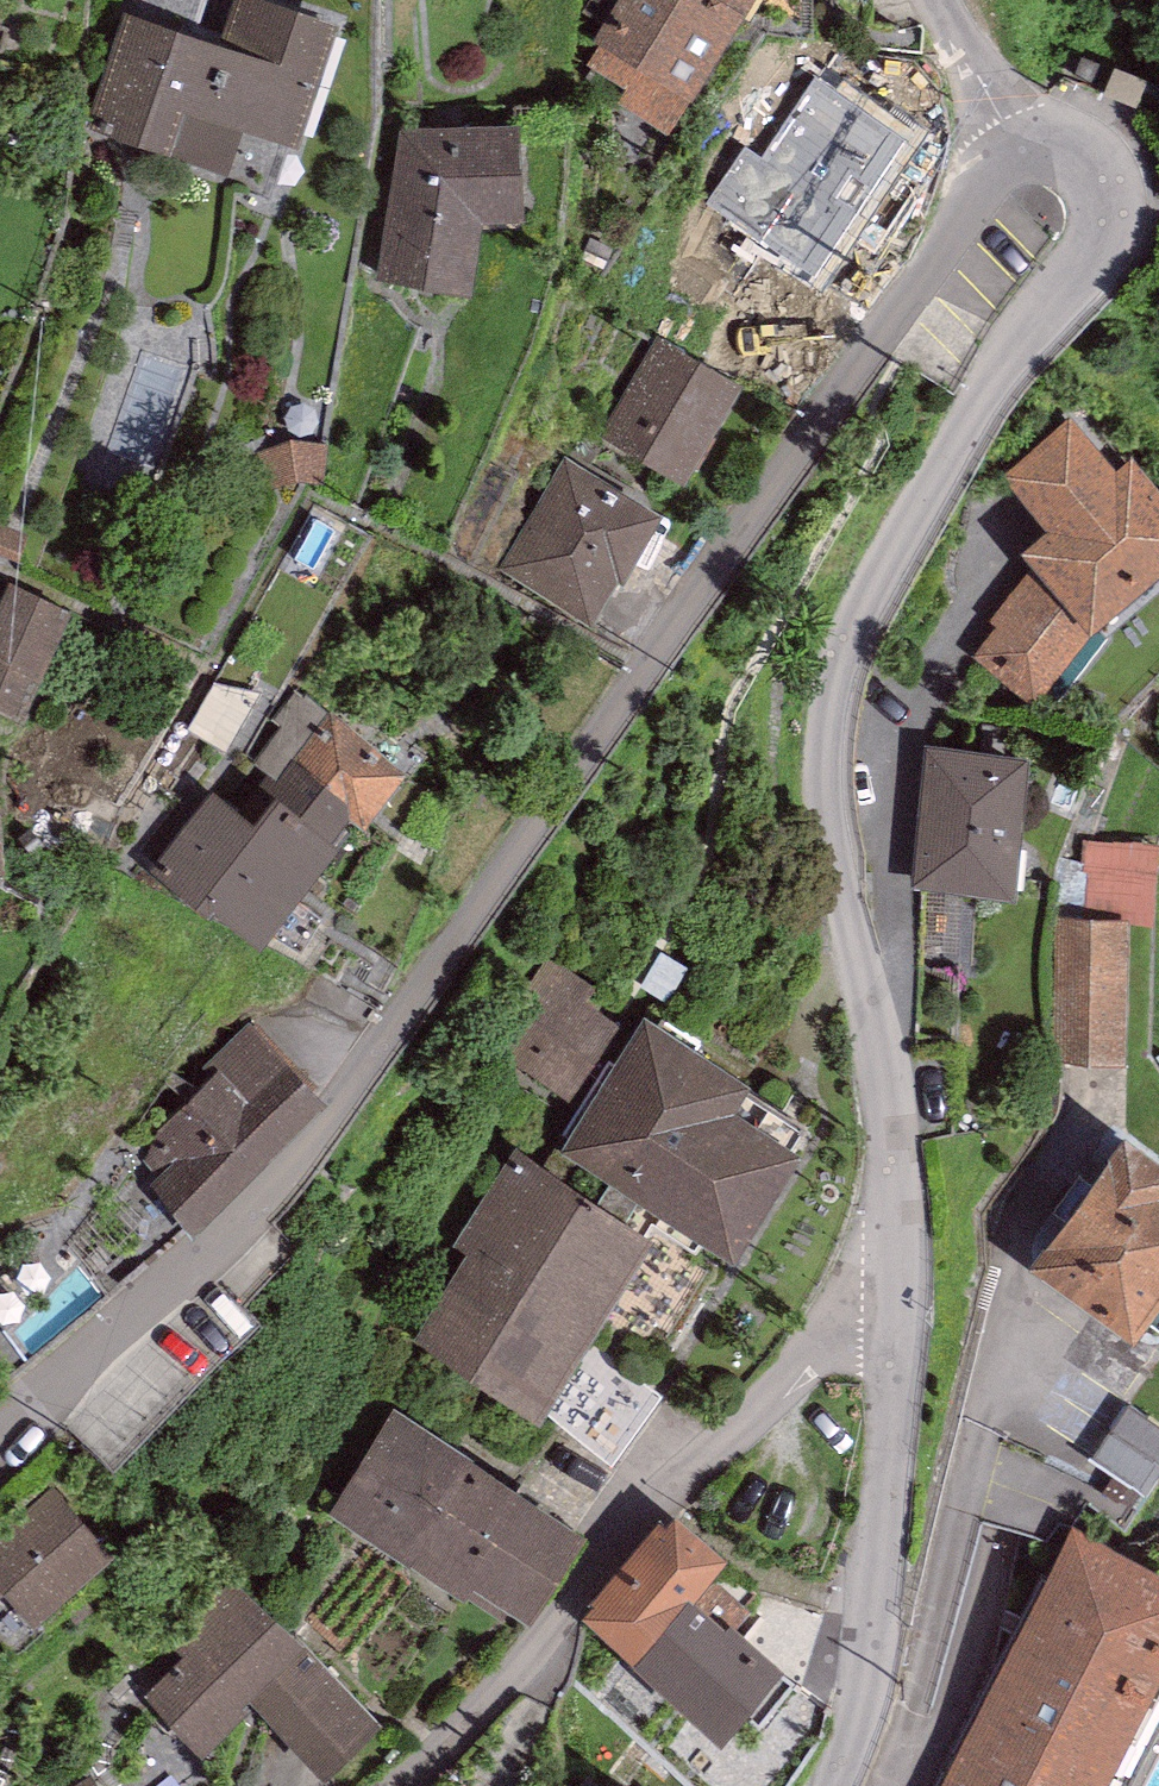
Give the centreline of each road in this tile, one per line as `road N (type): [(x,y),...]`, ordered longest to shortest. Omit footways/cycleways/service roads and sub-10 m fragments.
road 1 (residential): [(0,1415),(282,1192),(971,173),(1007,137)]
road 2 (residential): [(1007,137),(1040,132),(1079,140),(1097,167),(1096,214),(1024,307),(911,503),(850,636),(826,752),(831,847),(892,1157),(895,1273)]
road 3 (residential): [(895,1273),(690,1460),(549,1630),(393,1785)]
road 4 (residential): [(895,1273),(860,1676),(825,1785)]
road 5 (residential): [(929,0),(1007,137)]

